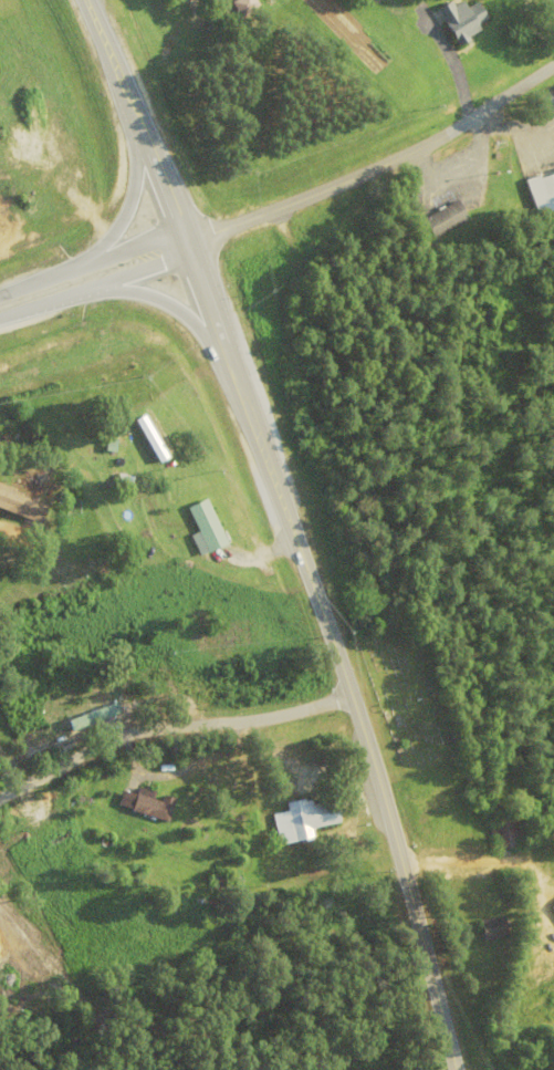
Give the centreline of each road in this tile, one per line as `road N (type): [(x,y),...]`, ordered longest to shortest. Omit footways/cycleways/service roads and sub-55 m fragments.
road 1 (primary): [(454,1069),(349,696),(240,397)]
road 2 (primary): [(240,397),(187,241),(81,0)]
road 3 (residential): [(553,66),(437,142),(187,241)]
road 4 (residential): [(349,696),(96,754),(0,795)]
road 5 (trunk): [(71,282),(169,309),(240,397)]
road 6 (trunk): [(0,307),(187,241)]
road 7 (trunk): [(134,123),(135,178),(126,207),(107,243),(71,282)]

